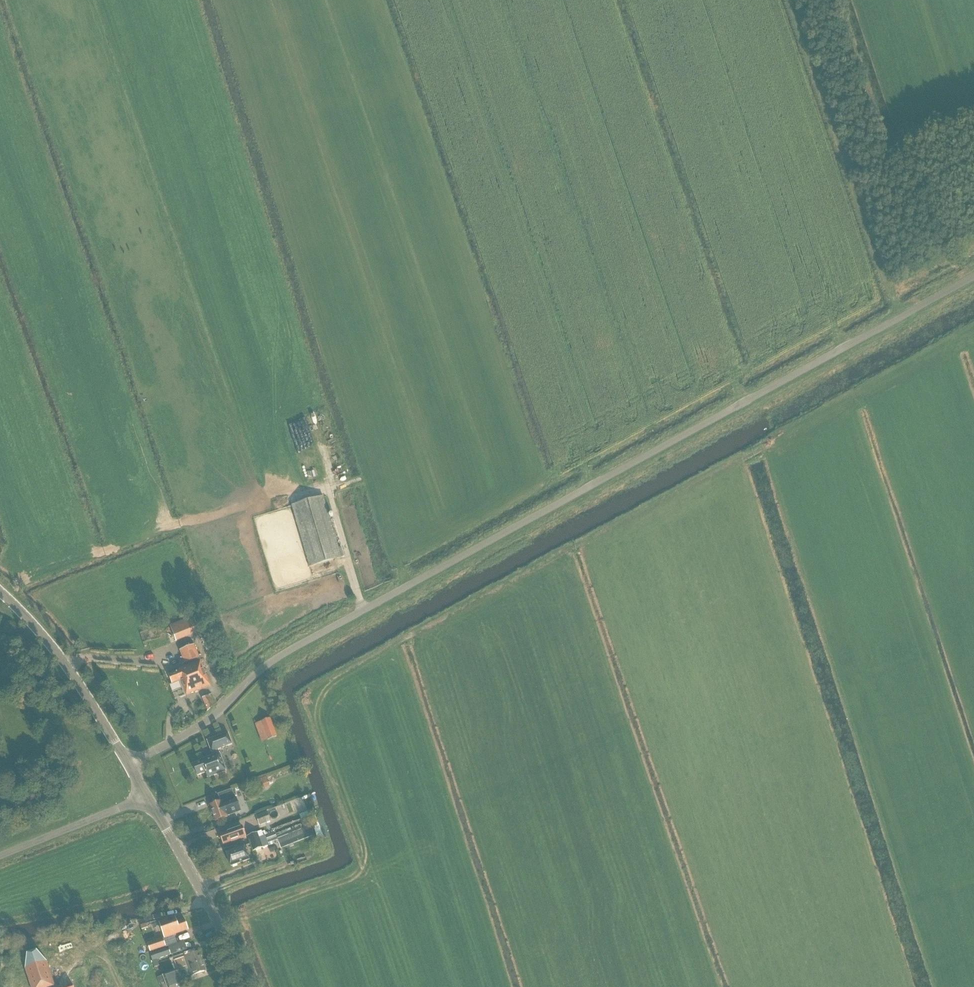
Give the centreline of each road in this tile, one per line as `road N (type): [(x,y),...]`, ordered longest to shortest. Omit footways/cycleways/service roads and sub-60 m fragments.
road 1 (unclassified): [(128,764),(206,721),(283,654),(973,276)]
road 2 (unclassified): [(0,591),(52,647),(128,764)]
road 3 (unclassified): [(242,986),(213,913),(147,797)]
road 4 (unclassified): [(0,855),(147,797)]

